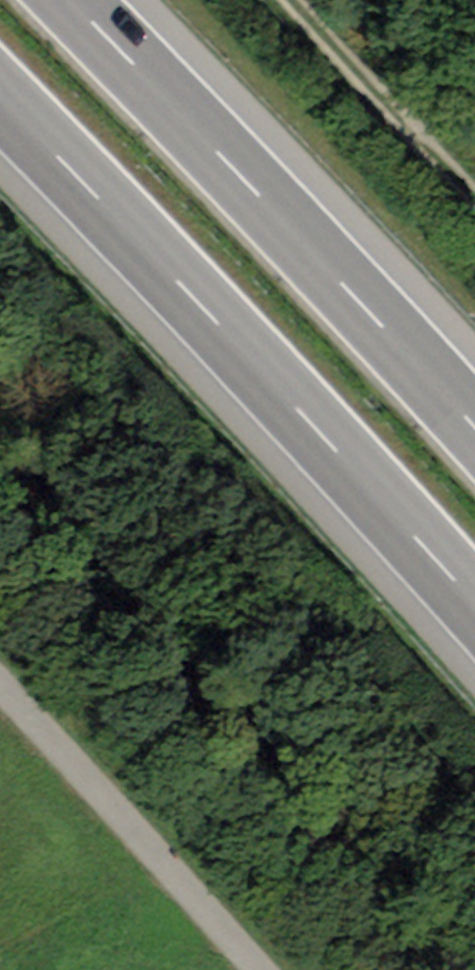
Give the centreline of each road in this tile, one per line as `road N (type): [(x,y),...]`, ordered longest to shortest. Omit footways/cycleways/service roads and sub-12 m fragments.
road 1 (motorway): [(0,99),(474,604)]
road 2 (motorway): [(474,425),(69,0)]
road 3 (unclassified): [(258,969),(0,686)]
road 4 (track): [(359,0),(474,134)]

